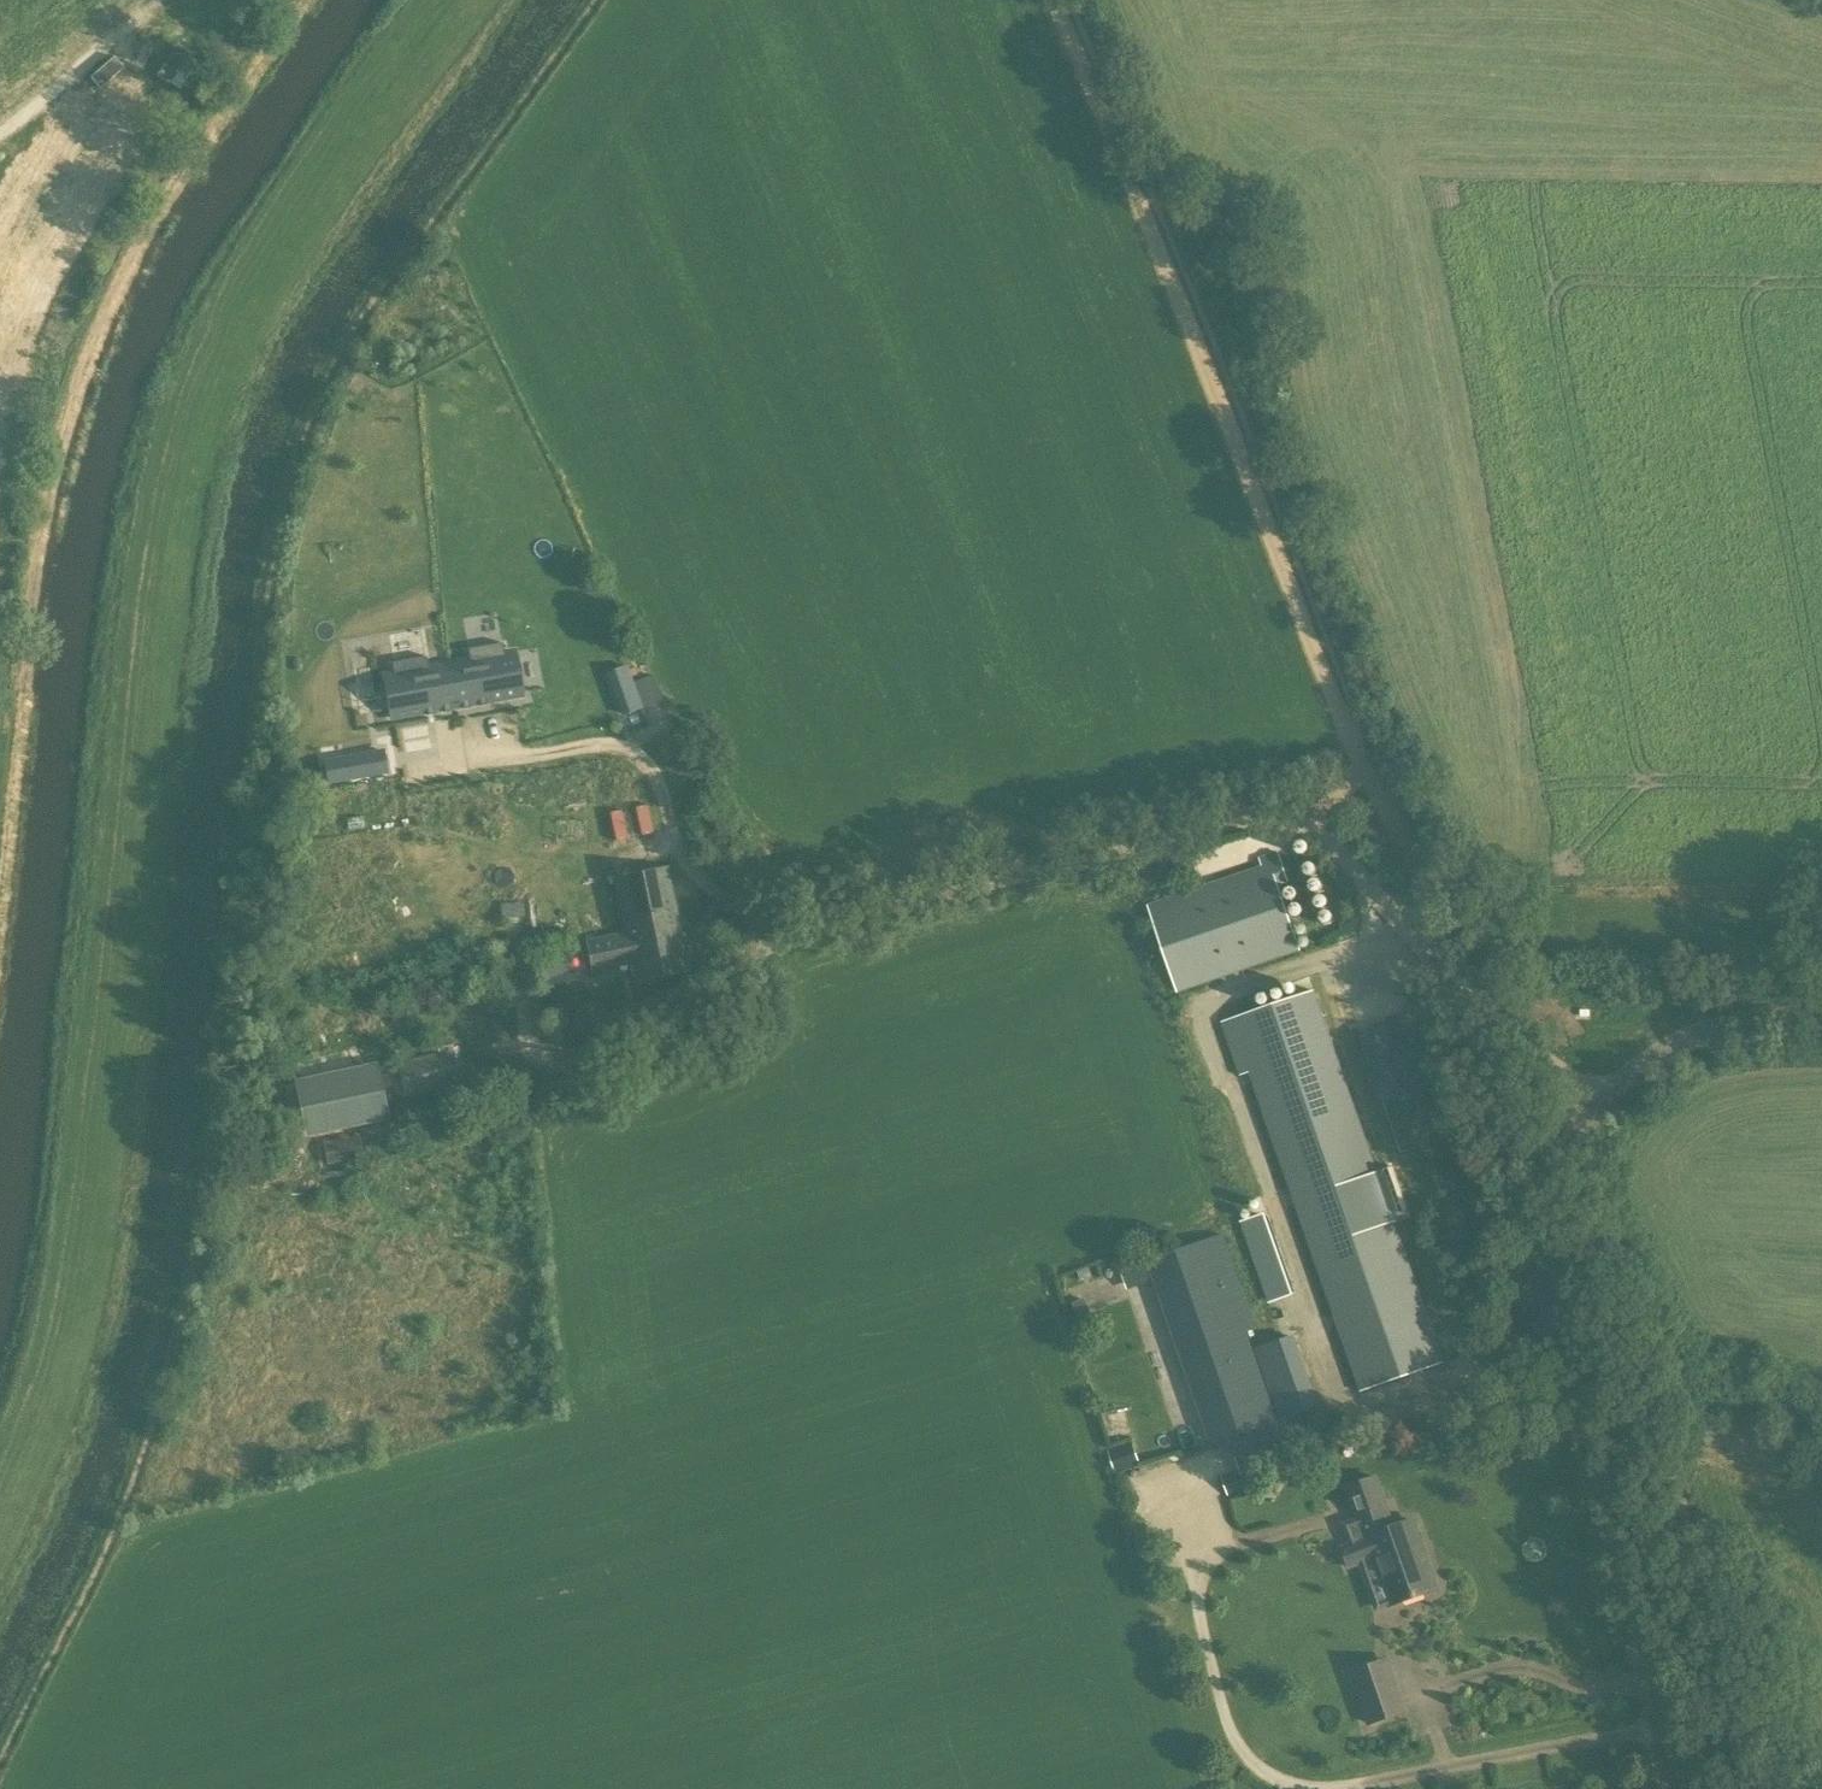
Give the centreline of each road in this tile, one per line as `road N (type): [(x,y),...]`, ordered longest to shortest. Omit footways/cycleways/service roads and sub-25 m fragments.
road 1 (unclassified): [(1440,964),(1310,819),(1275,813),(775,940),(695,893),(673,847),(658,775),(640,753),(602,743),(523,758),(454,753)]
road 2 (track): [(1054,0),(1425,917)]
road 3 (tertiary): [(1666,1788),(1661,1734),(1545,1282),(1544,1232),(1555,1182),(1594,1100)]
road 4 (tertiary): [(1594,1100),(1673,1043),(1751,1021),(1821,1021)]
road 5 (unclassified): [(1440,964),(1471,1003),(1594,1100)]

